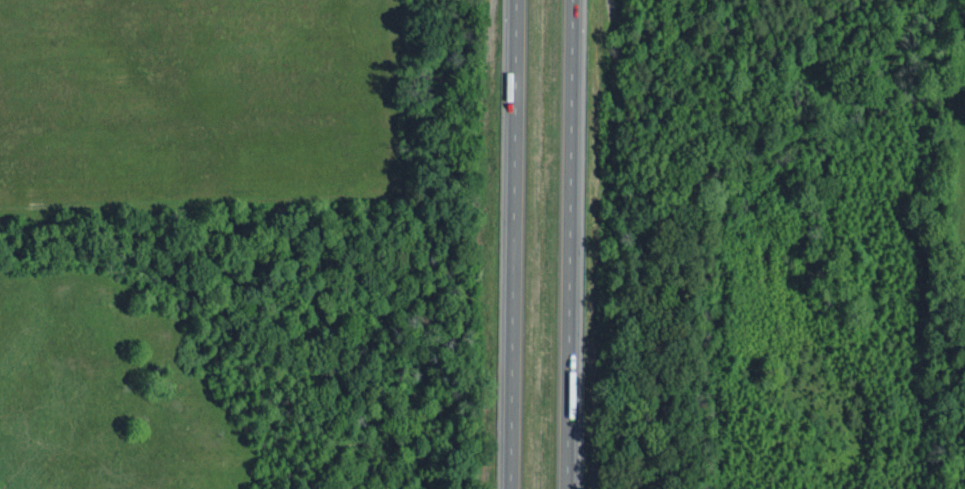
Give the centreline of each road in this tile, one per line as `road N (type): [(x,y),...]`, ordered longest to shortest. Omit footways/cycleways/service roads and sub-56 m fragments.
road 1 (motorway): [(566,488),(572,0)]
road 2 (motorway): [(518,0),(513,488)]

